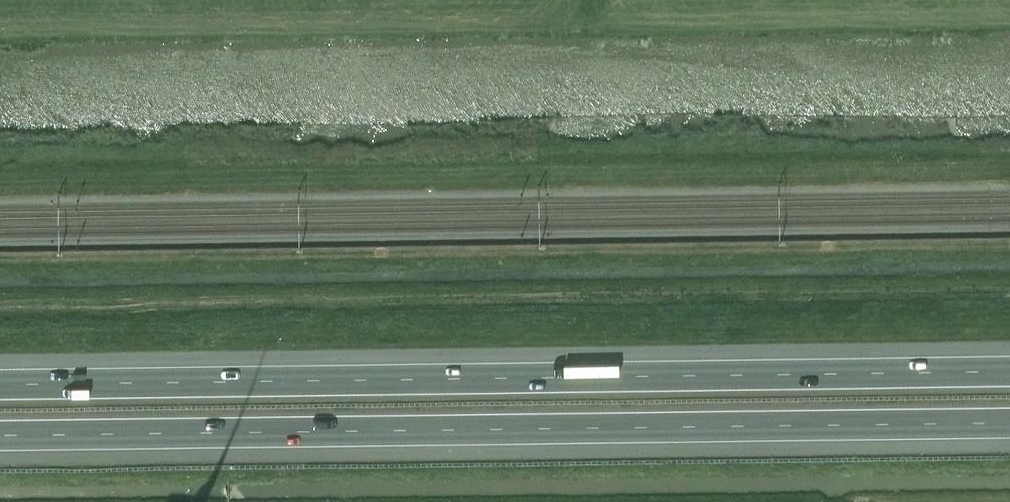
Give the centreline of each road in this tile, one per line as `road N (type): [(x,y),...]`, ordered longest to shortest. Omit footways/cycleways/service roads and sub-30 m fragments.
road 1 (motorway): [(1009,371),(0,385)]
road 2 (motorway): [(0,435),(1009,424)]

